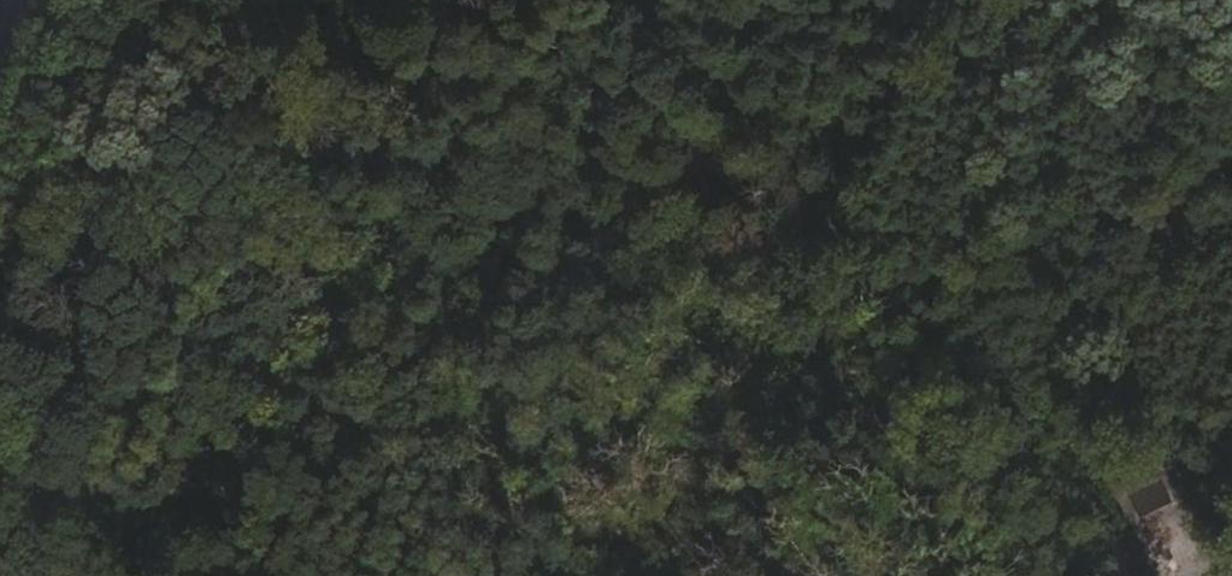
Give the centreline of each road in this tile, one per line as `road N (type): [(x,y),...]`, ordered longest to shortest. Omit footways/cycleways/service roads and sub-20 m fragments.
road 1 (track): [(640,0),(810,219),(1045,465),(1120,575)]

